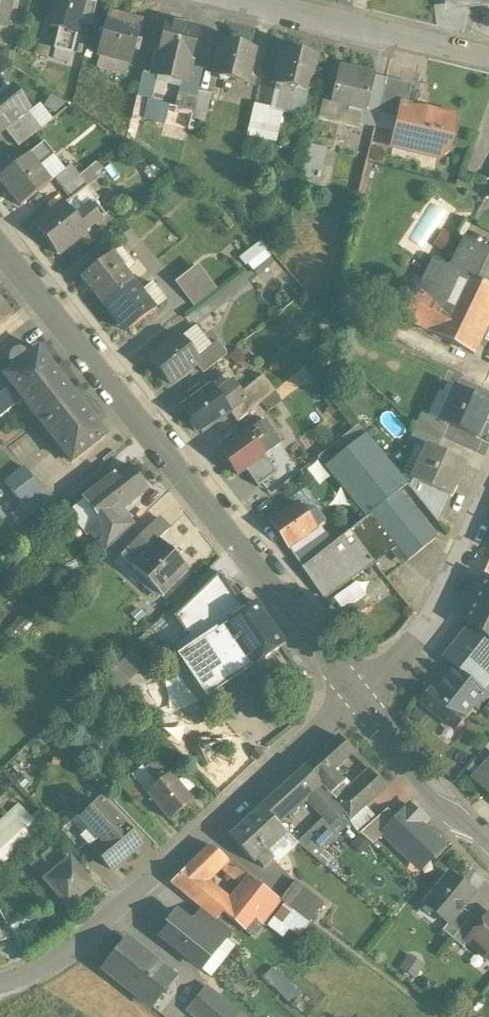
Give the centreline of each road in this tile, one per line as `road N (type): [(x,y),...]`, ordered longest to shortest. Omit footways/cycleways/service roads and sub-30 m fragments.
road 1 (tertiary): [(355,699),(0,248)]
road 2 (residential): [(0,986),(44,969),(84,938),(355,699)]
road 3 (residential): [(488,57),(242,0)]
road 4 (residential): [(355,699),(426,626),(488,492)]
road 5 (tertiary): [(488,848),(411,780),(355,699)]

